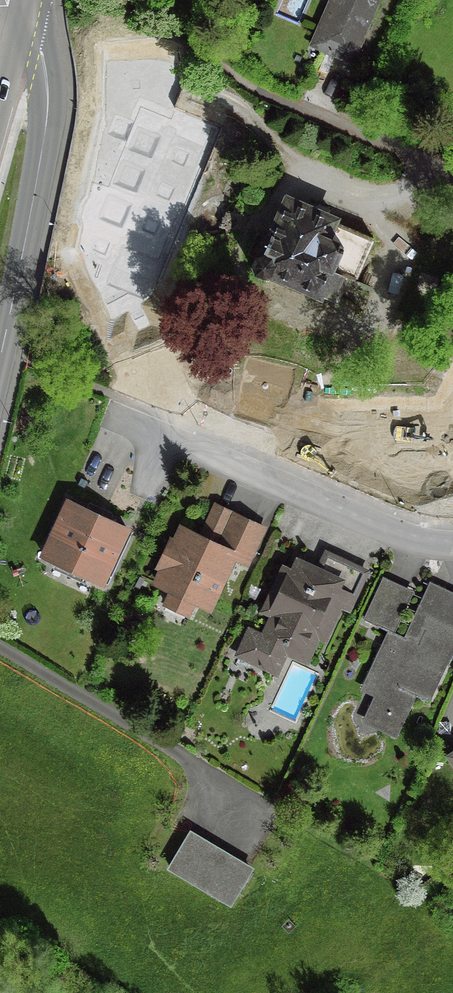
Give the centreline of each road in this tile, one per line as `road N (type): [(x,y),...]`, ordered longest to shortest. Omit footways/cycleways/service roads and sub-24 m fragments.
road 1 (residential): [(452,550),(422,546),(110,413)]
road 2 (tertiary): [(0,27),(45,56),(50,98),(0,363)]

